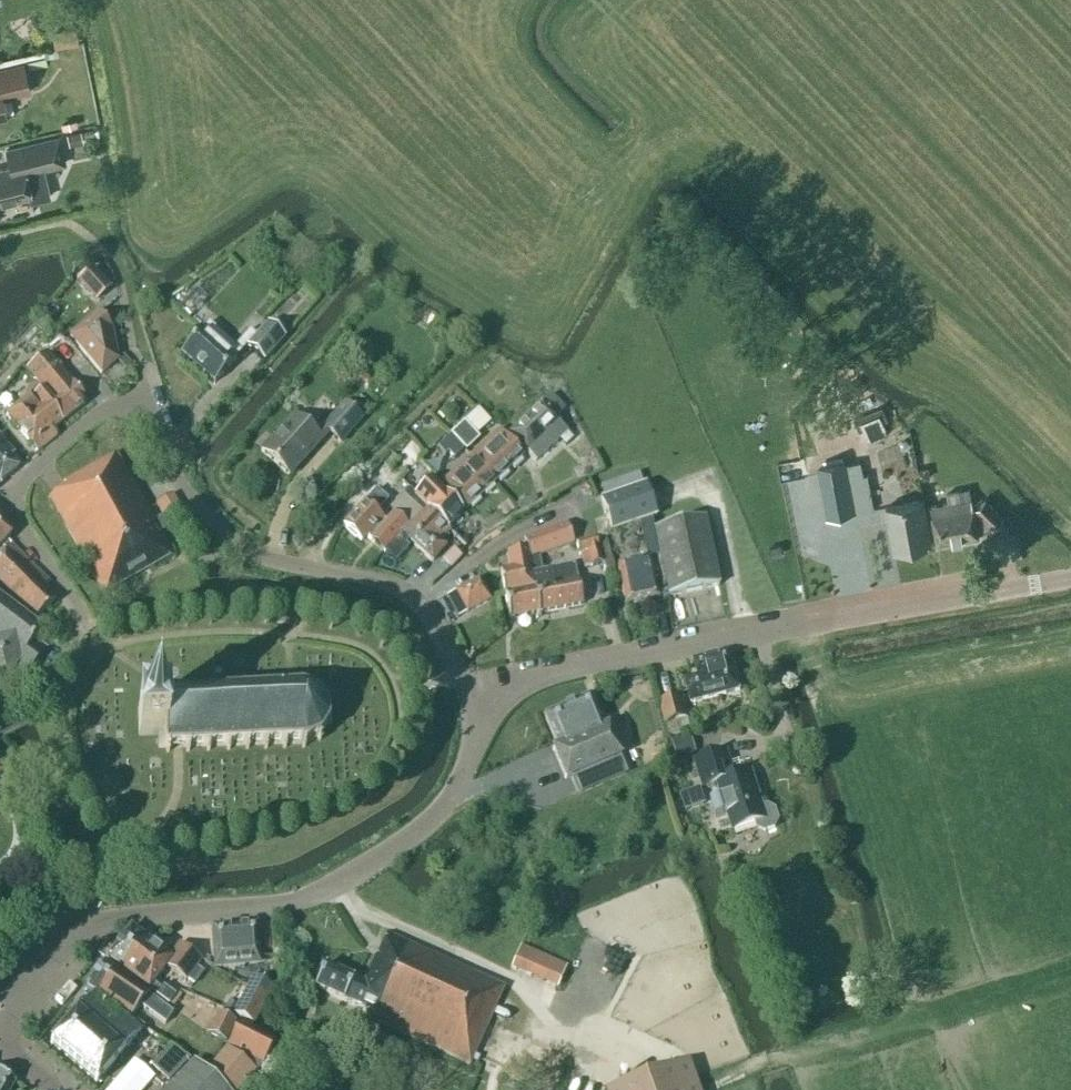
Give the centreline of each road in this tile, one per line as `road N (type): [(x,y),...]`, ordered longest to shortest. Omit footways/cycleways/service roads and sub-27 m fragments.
road 1 (residential): [(89,628),(26,534),(16,503),(35,469),(70,436),(98,416),(136,411),(180,486),(226,536),(282,562),(395,586),(422,606)]
road 2 (unclassified): [(0,1032),(95,922),(244,910),(326,891),(363,870),(441,811),(473,740),(472,707)]
road 3 (unclassified): [(472,707),(549,677),(1070,580)]
road 4 (residential): [(422,606),(486,551),(566,510)]

